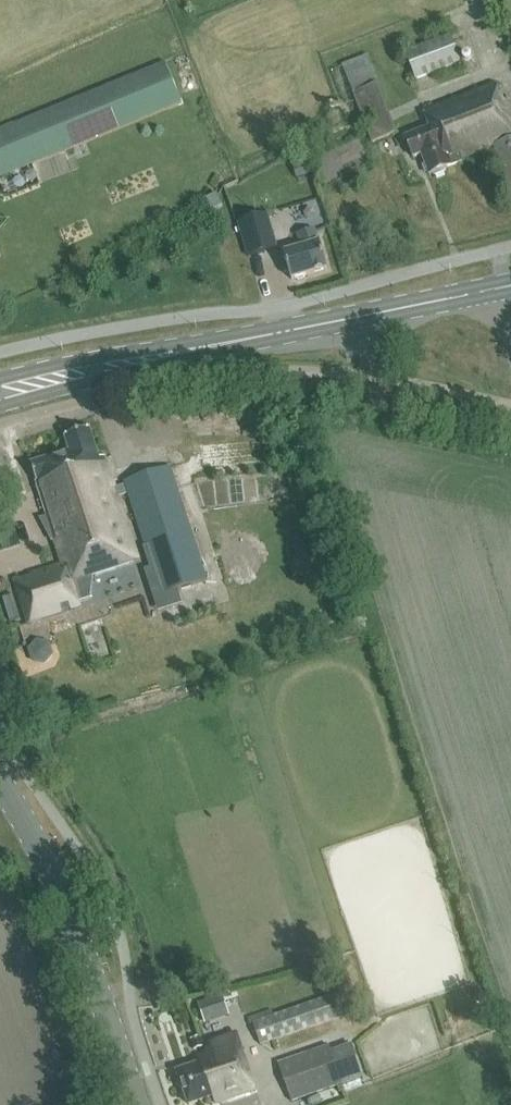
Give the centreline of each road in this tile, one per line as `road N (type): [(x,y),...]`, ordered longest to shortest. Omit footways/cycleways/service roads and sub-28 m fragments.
road 1 (tertiary): [(134,1104),(55,878),(0,784)]
road 2 (secondary): [(0,408),(238,349),(255,338)]
road 3 (secondary): [(255,338),(234,334),(0,380)]
road 4 (secondary): [(255,338),(504,287)]

